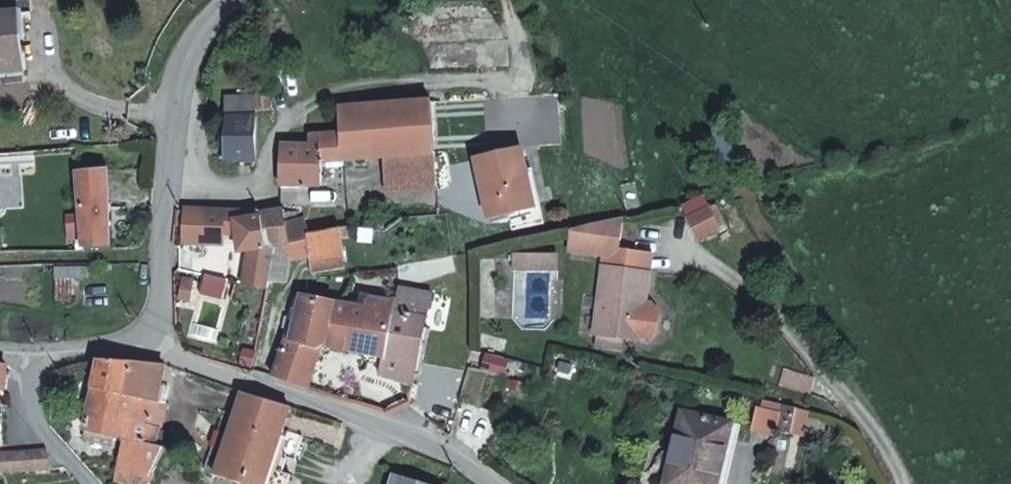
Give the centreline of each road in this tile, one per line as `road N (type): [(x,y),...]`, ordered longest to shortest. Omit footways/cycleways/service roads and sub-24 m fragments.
road 1 (unclassified): [(155,342),(447,448),(494,483)]
road 2 (residential): [(225,0),(174,89),(178,190),(153,237),(155,342)]
road 3 (residential): [(735,274),(885,444),(903,483)]
road 4 (residential): [(36,357),(35,428),(88,483)]

